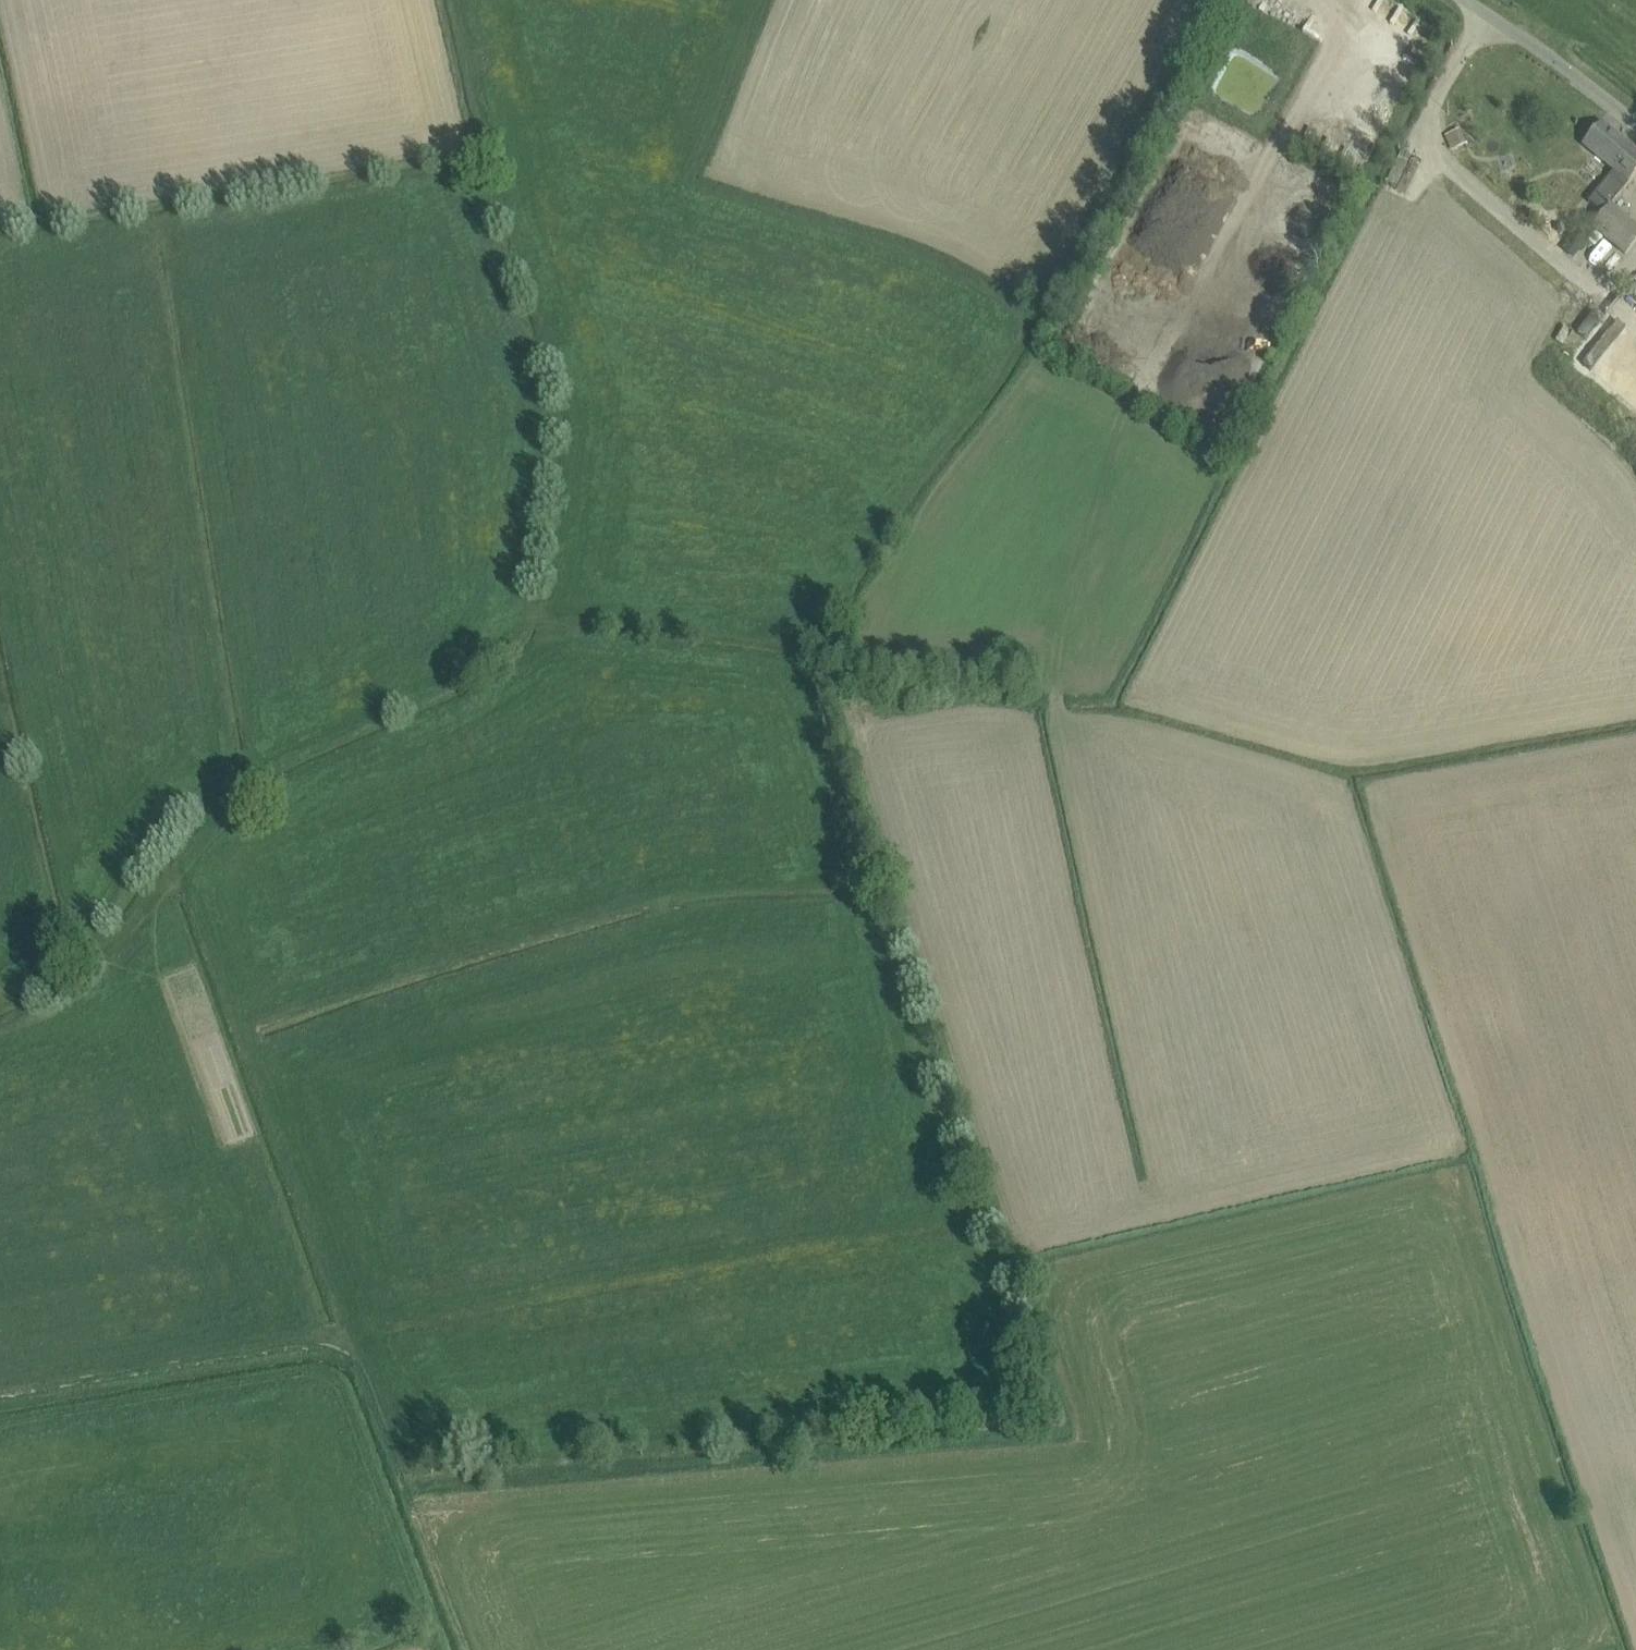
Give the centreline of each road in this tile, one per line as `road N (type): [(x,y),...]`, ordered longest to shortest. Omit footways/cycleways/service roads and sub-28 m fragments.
road 1 (unclassified): [(1635,137),(1454,0)]

